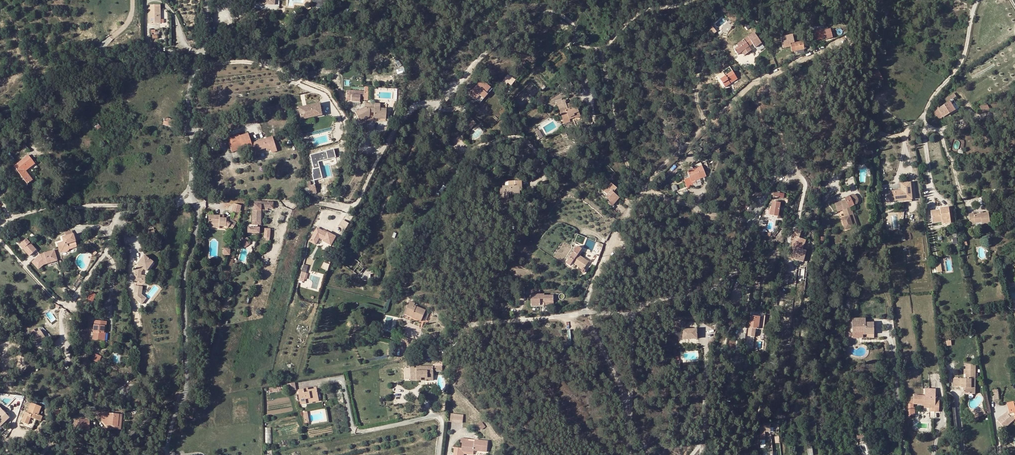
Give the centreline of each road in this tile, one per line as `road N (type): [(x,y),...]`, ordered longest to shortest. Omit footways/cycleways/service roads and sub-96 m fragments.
road 1 (residential): [(693,0),(631,18),(592,51),(577,50),(562,21),(541,15),(478,58),(435,102),(413,106),(356,202),(288,209)]
road 2 (residential): [(586,312),(612,236),(660,167),(747,88),(837,47)]
road 3 (residential): [(635,314),(702,292),(738,266),(837,47)]
road 4 (unclassified): [(167,454),(185,389),(183,275),(198,223),(193,196)]
road 5 (residential): [(182,203),(116,217),(102,257),(67,304),(0,239)]
road 6 (unclassified): [(208,0),(204,57),(189,94),(191,187)]
road 7 (residential): [(977,0),(962,59),(919,120),(896,135),(874,127)]
road 8 (residential): [(0,228),(49,208),(178,199)]
road 9 (residential): [(629,454),(635,314)]
road 10 (residential): [(586,312),(459,330)]

